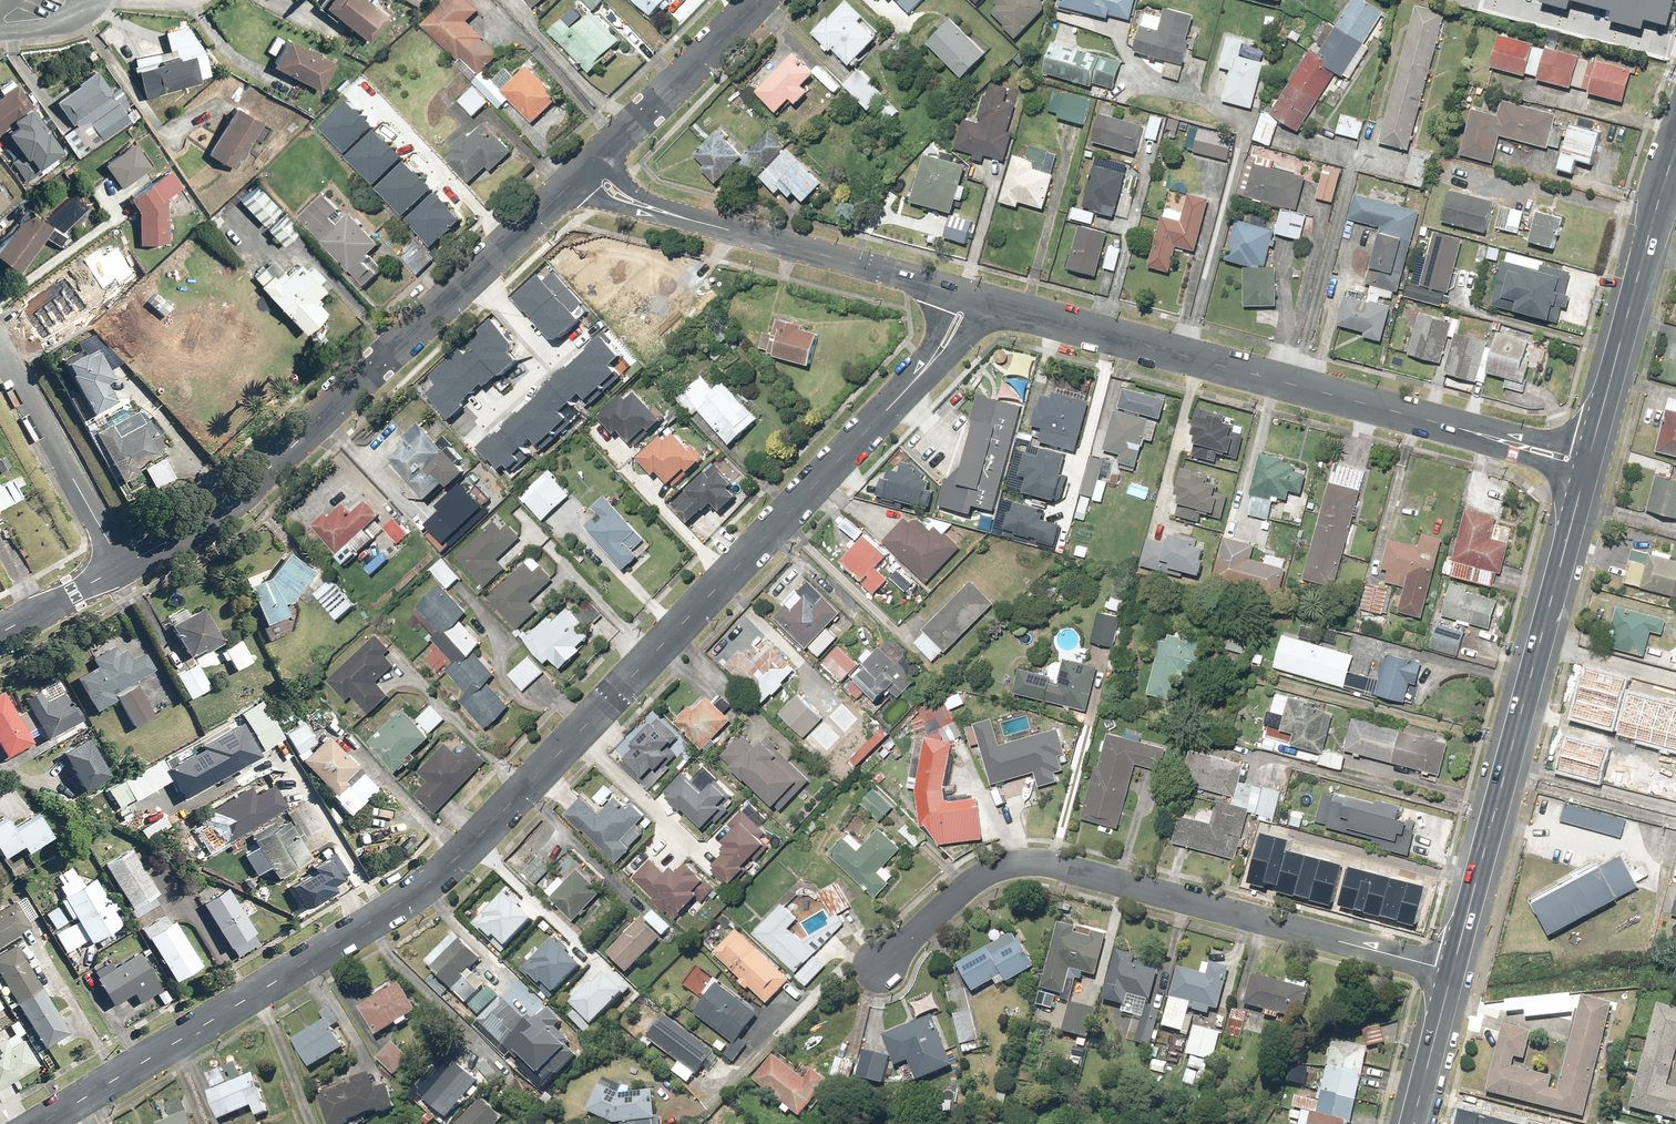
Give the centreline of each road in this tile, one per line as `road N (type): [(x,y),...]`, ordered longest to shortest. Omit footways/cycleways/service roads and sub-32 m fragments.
road 1 (residential): [(40,1123),(398,905),(441,871),(913,382)]
road 2 (residential): [(880,962),(969,883),(1030,864),(1449,970)]
road 3 (secondary): [(1449,970),(1583,476)]
road 4 (tertiary): [(996,304),(1471,436)]
road 5 (tertiary): [(122,566),(204,520),(254,481),(474,278)]
road 6 (secondary): [(1590,450),(1675,147)]
road 7 (tertiary): [(687,218),(957,293)]
road 8 (residential): [(0,348),(122,566)]
road 9 (tertiary): [(599,162),(757,0)]
road 10 (secondary): [(1411,1123),(1449,970)]
road 11 (tertiary): [(0,633),(122,566)]
road 12 (tertiary): [(474,278),(575,184)]
road 13 (tertiary): [(1471,436),(1503,432),(1590,450)]
road 14 (tertiary): [(687,218),(601,204),(575,184)]

